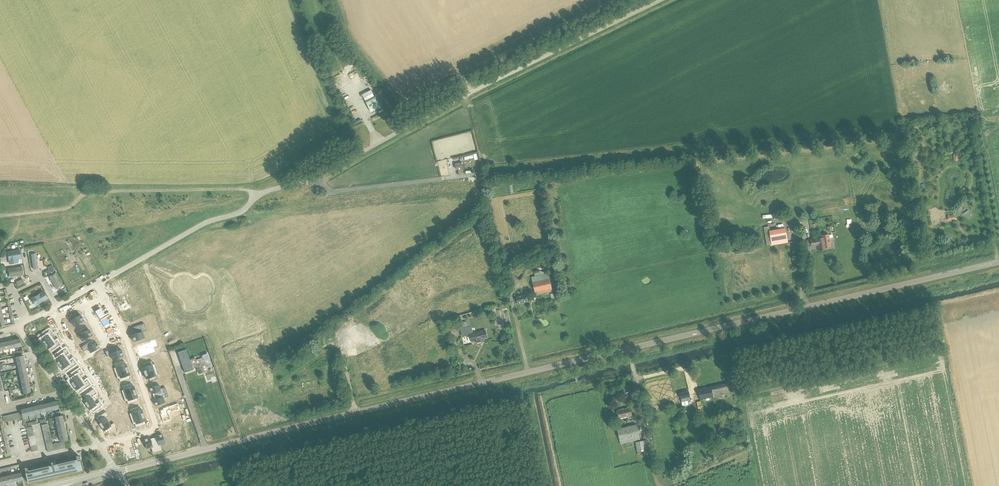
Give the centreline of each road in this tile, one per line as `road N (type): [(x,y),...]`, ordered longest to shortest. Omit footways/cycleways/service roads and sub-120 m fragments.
road 1 (tertiary): [(117,472),(998,262)]
road 2 (unclassified): [(97,284),(203,224),(240,212),(260,194),(316,178),(661,0)]
road 3 (track): [(256,197),(239,189),(104,191),(64,209),(0,216)]
road 4 (residential): [(100,446),(156,428),(124,336)]

